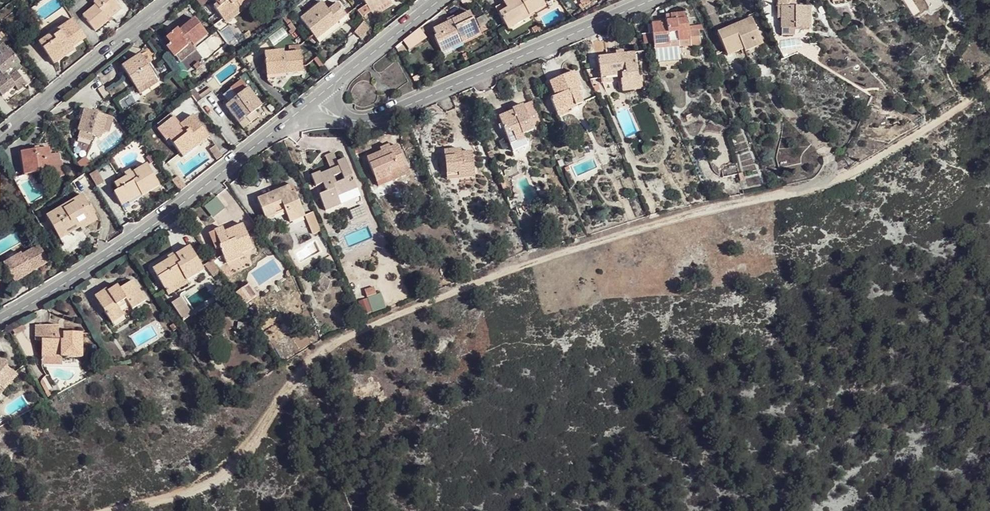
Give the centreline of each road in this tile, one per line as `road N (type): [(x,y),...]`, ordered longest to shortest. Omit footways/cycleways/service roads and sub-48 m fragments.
road 1 (track): [(989,90),(881,160),(806,191),(610,235),(479,278),(335,343),(225,473),(199,488),(110,510)]
road 2 (residential): [(0,320),(143,233),(302,109)]
road 3 (residential): [(640,0),(363,121)]
road 4 (residential): [(174,0),(0,134)]
road 5 (residential): [(324,92),(439,0)]

